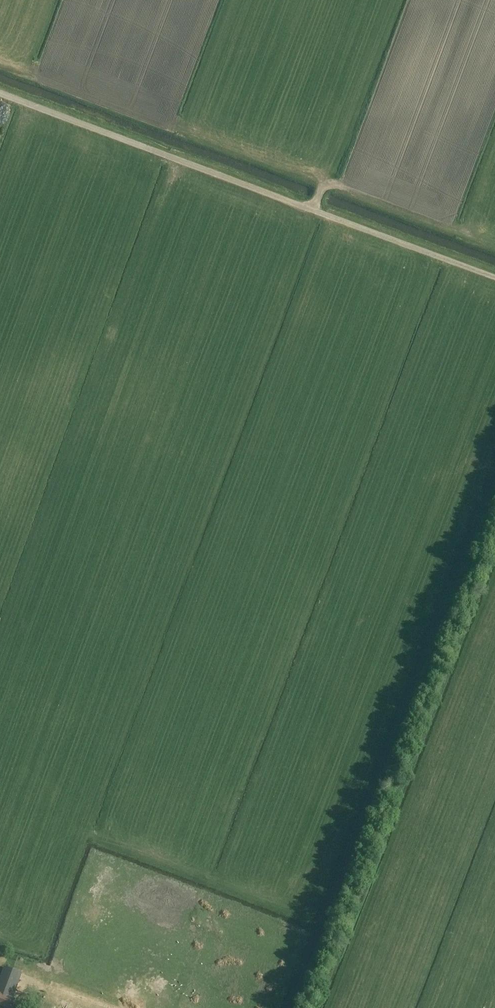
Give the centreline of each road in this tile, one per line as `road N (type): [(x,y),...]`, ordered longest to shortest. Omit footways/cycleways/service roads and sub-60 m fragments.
road 1 (track): [(494,278),(0,94)]

